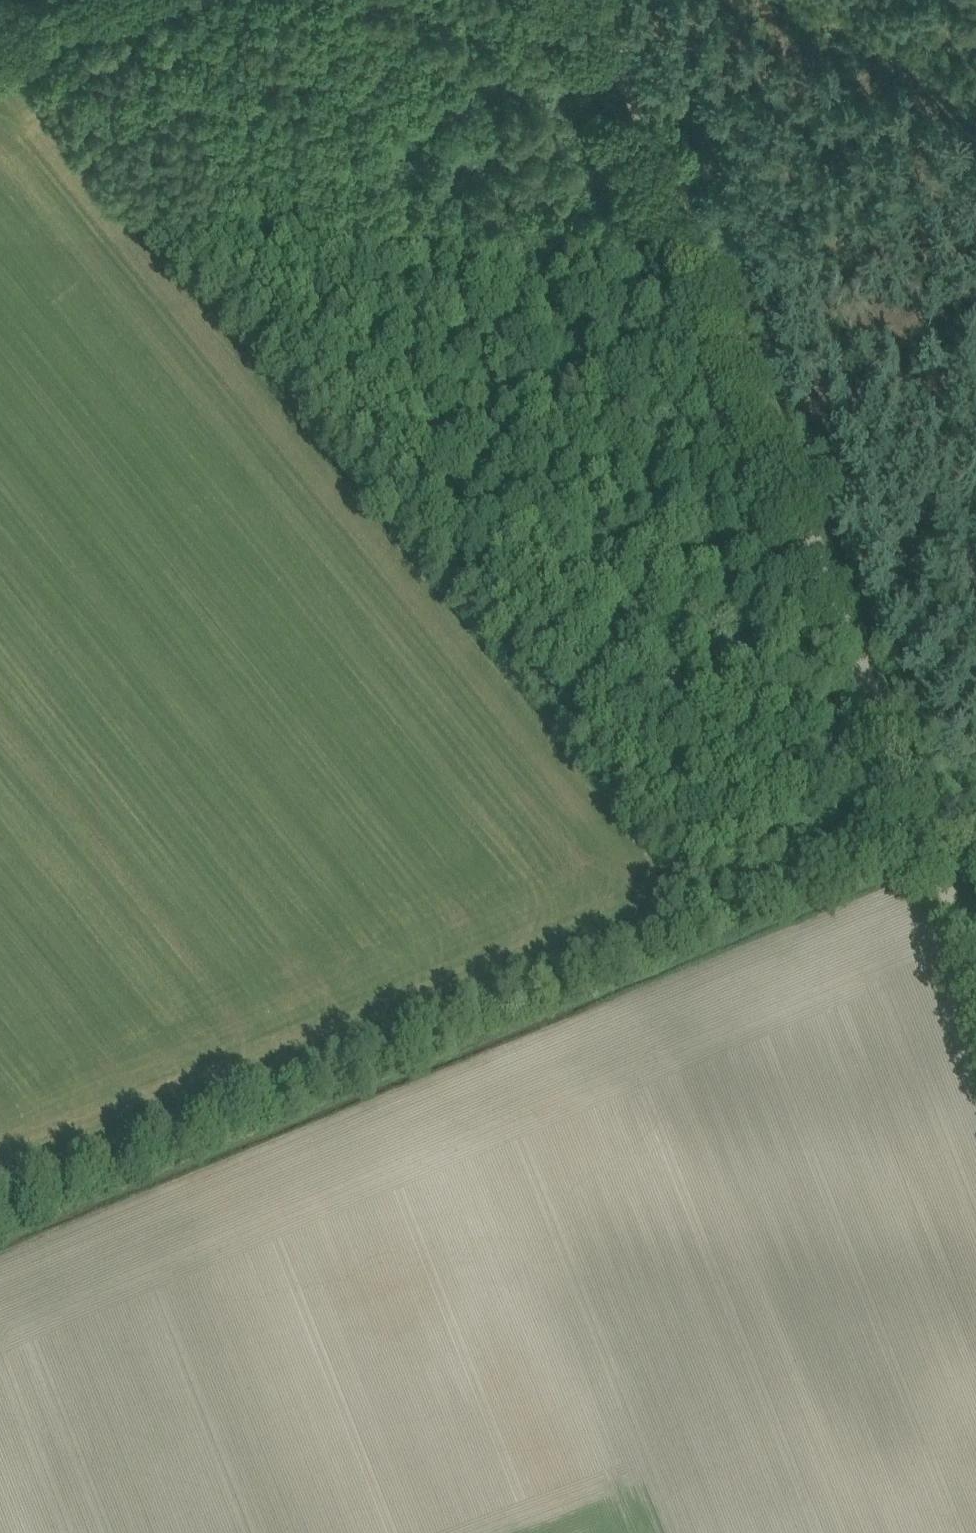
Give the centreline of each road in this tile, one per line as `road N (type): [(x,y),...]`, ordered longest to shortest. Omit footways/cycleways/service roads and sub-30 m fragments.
road 1 (track): [(607,0),(932,832)]
road 2 (track): [(0,69),(158,0)]

